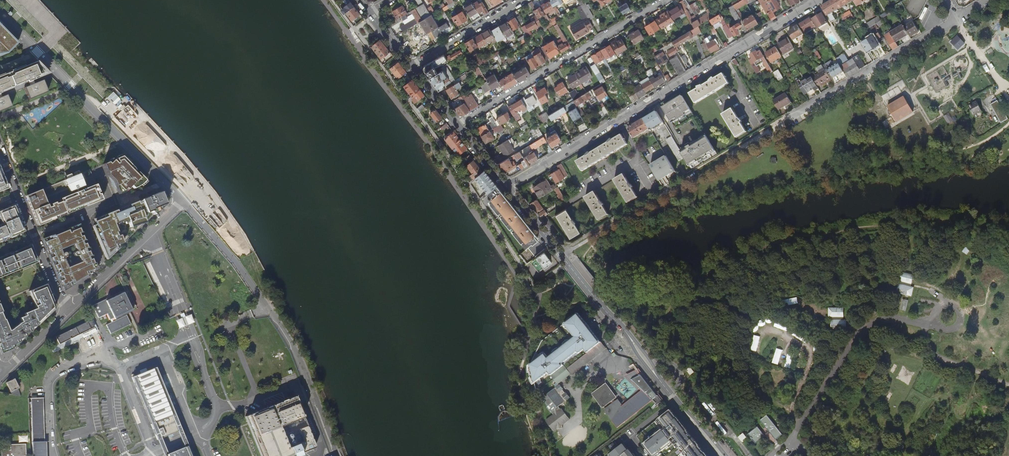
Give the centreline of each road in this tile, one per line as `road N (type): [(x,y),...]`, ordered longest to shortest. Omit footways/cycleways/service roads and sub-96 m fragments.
road 1 (residential): [(507,188),(818,0)]
road 2 (secondary): [(720,455),(507,188)]
road 3 (residential): [(182,202),(297,352),(335,455)]
road 4 (residential): [(0,14),(182,202)]
road 5 (residential): [(458,124),(664,0)]
road 6 (residential): [(789,118),(957,17)]
road 7 (residential): [(3,158),(67,309)]
road 8 (track): [(754,357),(761,332),(805,346),(809,366),(791,416)]
road 9 (residential): [(106,274),(82,216),(113,204),(100,172)]
road 10 (residential): [(522,0),(412,67)]

